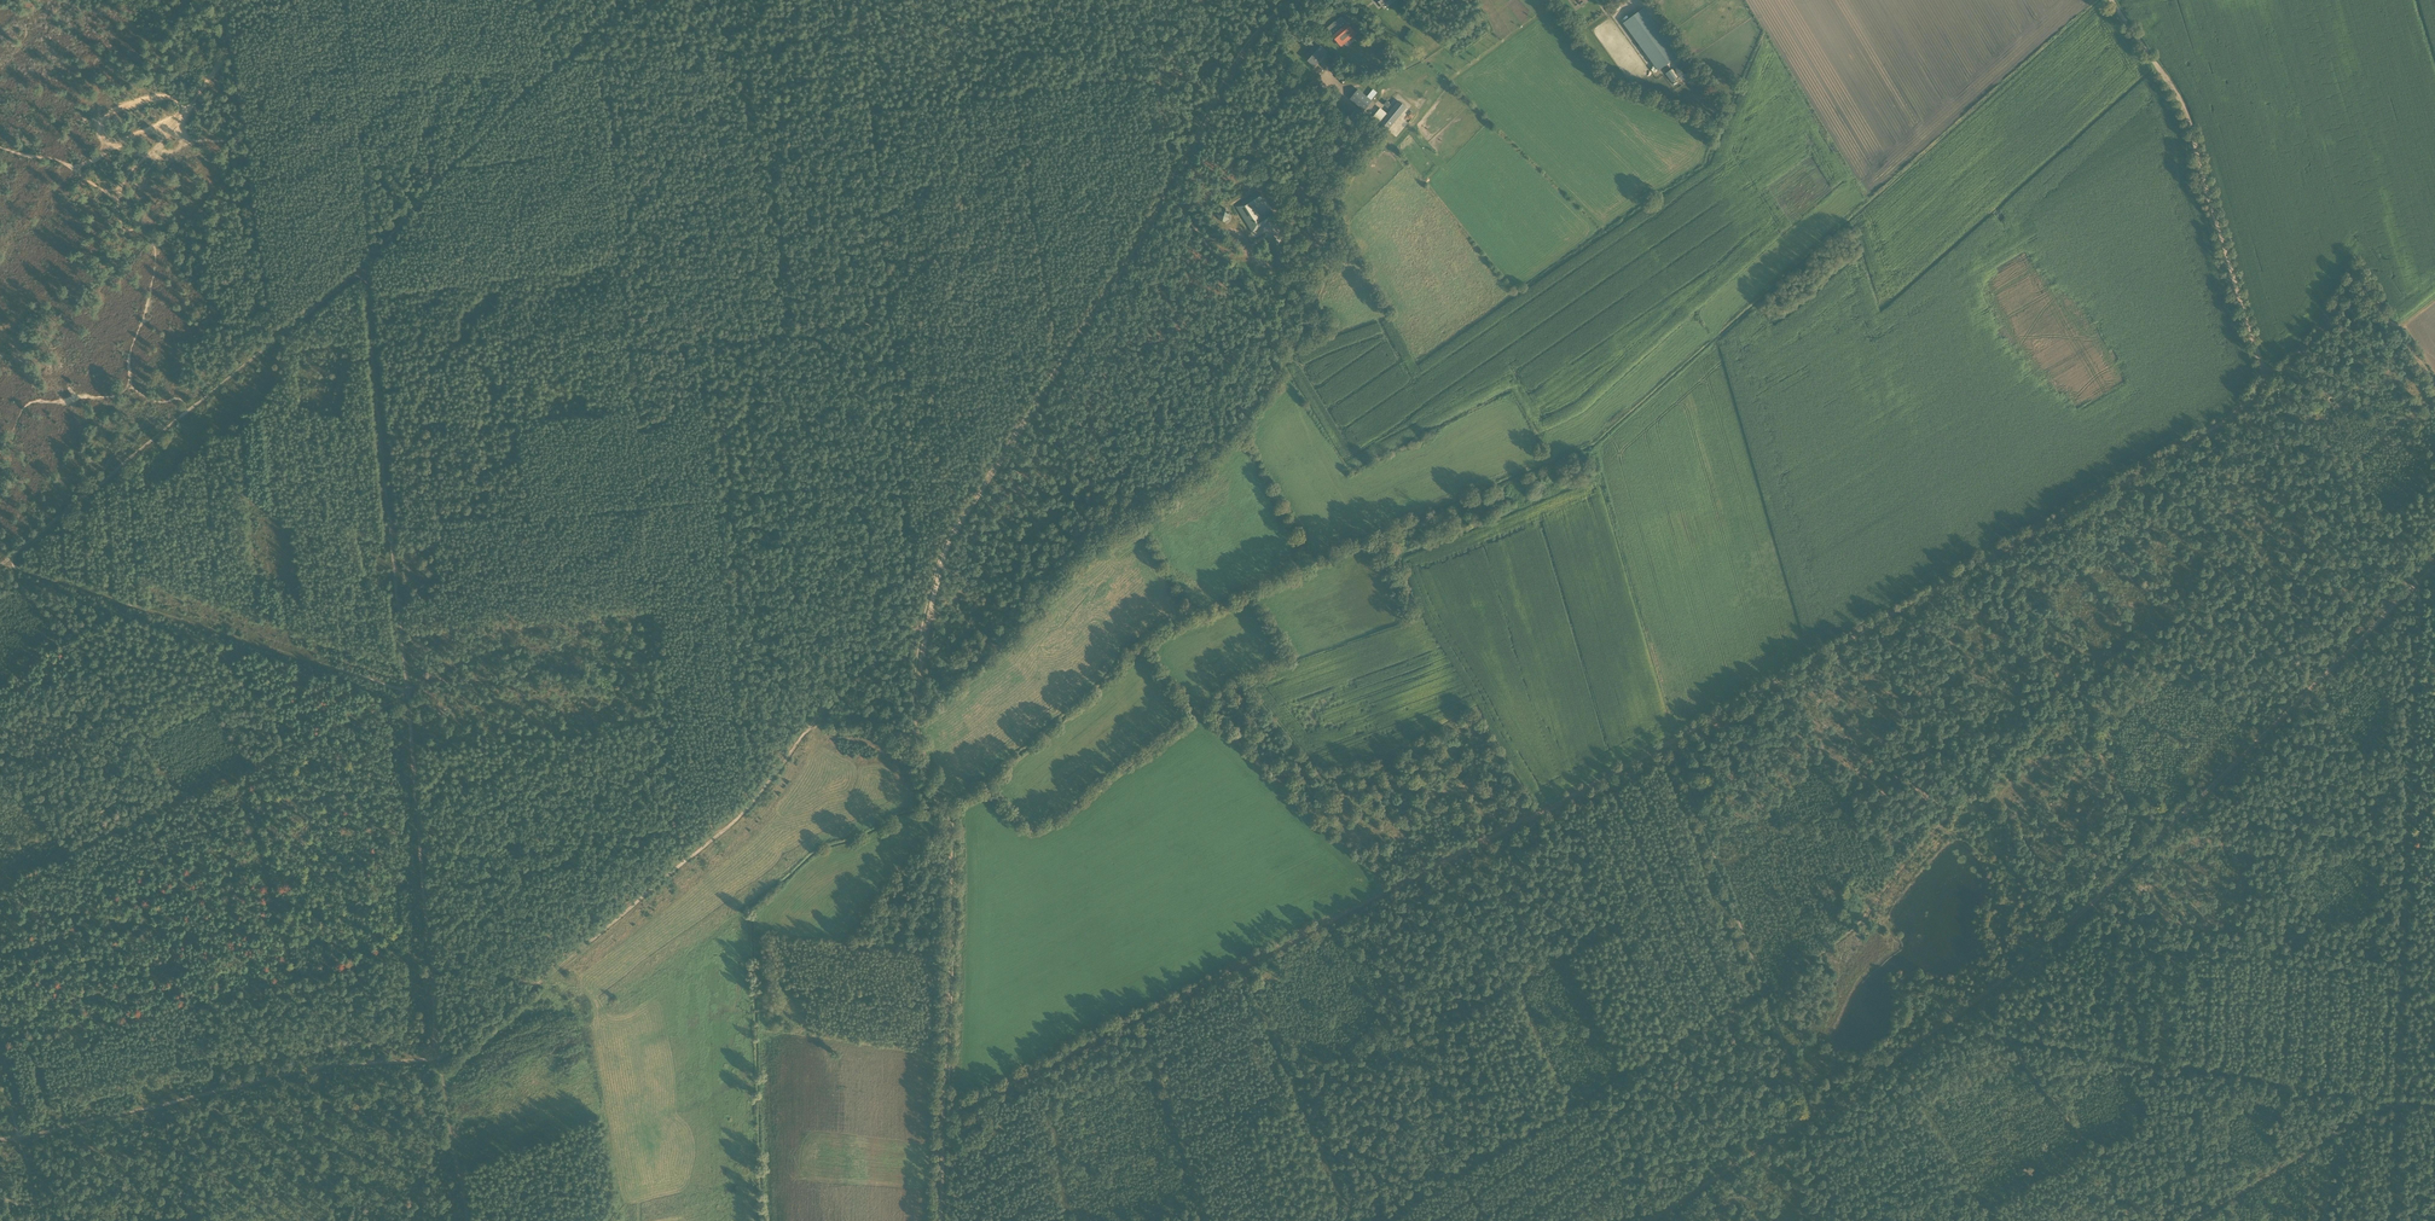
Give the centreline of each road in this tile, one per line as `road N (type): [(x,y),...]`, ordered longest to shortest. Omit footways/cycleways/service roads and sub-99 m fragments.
road 1 (track): [(369,263),(438,1057)]
road 2 (track): [(1535,814),(1494,796),(1339,774),(1279,774),(1200,715),(1045,831),(1031,830),(990,794),(950,813)]
road 3 (track): [(943,1120),(1535,814)]
road 4 (track): [(2412,588),(2421,606),(2397,1104)]
road 5 (track): [(2043,948),(2394,606)]
road 6 (track): [(0,1140),(311,1069),(438,1057)]
road 7 (track): [(1381,1220),(1763,989)]
road 8 (track): [(948,598),(1050,521),(1114,493),(1173,484),(1212,459),(1278,378),(1282,361)]
road 9 (track): [(6,563),(406,690)]
road 10 (track): [(2264,384),(2181,105),(2111,0)]
road 11 (track): [(940,1220),(951,842),(945,813)]
road 12 (track): [(2397,1104),(2006,1038)]
road 13 (track): [(1672,741),(1995,556)]
road 14 (track): [(369,263),(448,168),(625,0)]
road 15 (track): [(277,336),(0,566)]
road 16 (track): [(719,835),(438,1057)]
road 17 (track): [(1220,95),(1334,195),(1342,234),(1282,361)]
road 18 (track): [(2264,384),(2208,434),(1995,556)]
road 19 (track): [(1282,361),(1242,287),(1172,201),(1220,95)]
road 20 (track): [(1241,964),(1355,1220)]
road 21 (track): [(2434,385),(2364,285),(2354,283),(2294,361),(2264,384)]
road 22 (track): [(182,797),(407,698)]
road 23 (track): [(2192,1220),(2397,1104)]
road 24 (track): [(2006,1038),(2147,1220)]
road 25 (track): [(1208,1220),(1142,1015)]
road 26 (track): [(246,136),(277,336)]
road 27 (track): [(945,813),(916,725),(929,617)]
road 28 (track): [(0,880),(182,797)]
road 29 (track): [(1800,1124),(1654,1220)]
road 30 (track): [(1800,1124),(1943,1026)]
road 31 (track): [(2151,849),(2072,700)]
road 32 (track): [(438,1057),(468,1220)]
road 33 (track): [(808,728),(923,621)]
road 34 (track): [(1672,741),(1535,814)]
road 35 (track): [(0,1074),(41,1220)]
road 36 (track): [(808,728),(748,810),(719,835)]
road 37 (track): [(246,136),(226,0)]
road 38 (track): [(1765,994),(1813,1115)]
road 39 (track): [(1943,1026),(2043,948)]

